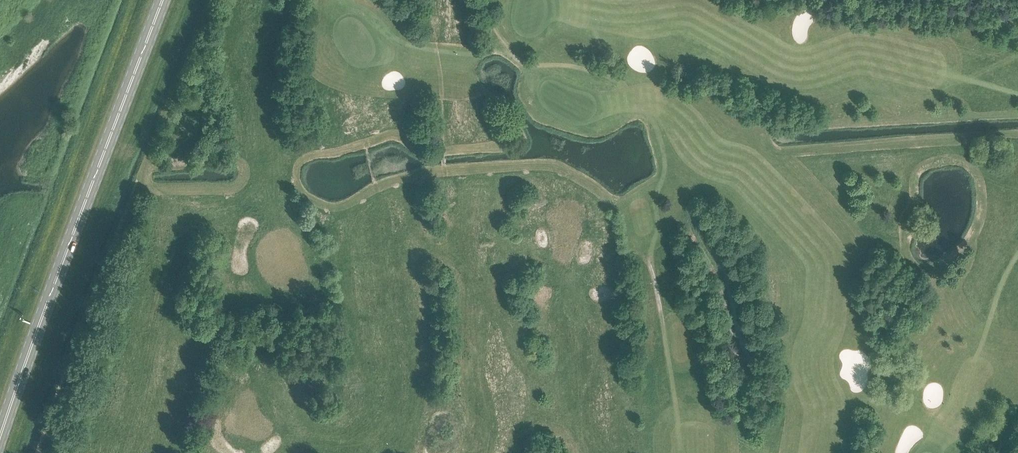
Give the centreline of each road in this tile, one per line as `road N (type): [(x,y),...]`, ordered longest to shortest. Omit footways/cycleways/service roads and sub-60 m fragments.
road 1 (primary): [(0,434),(162,0)]

